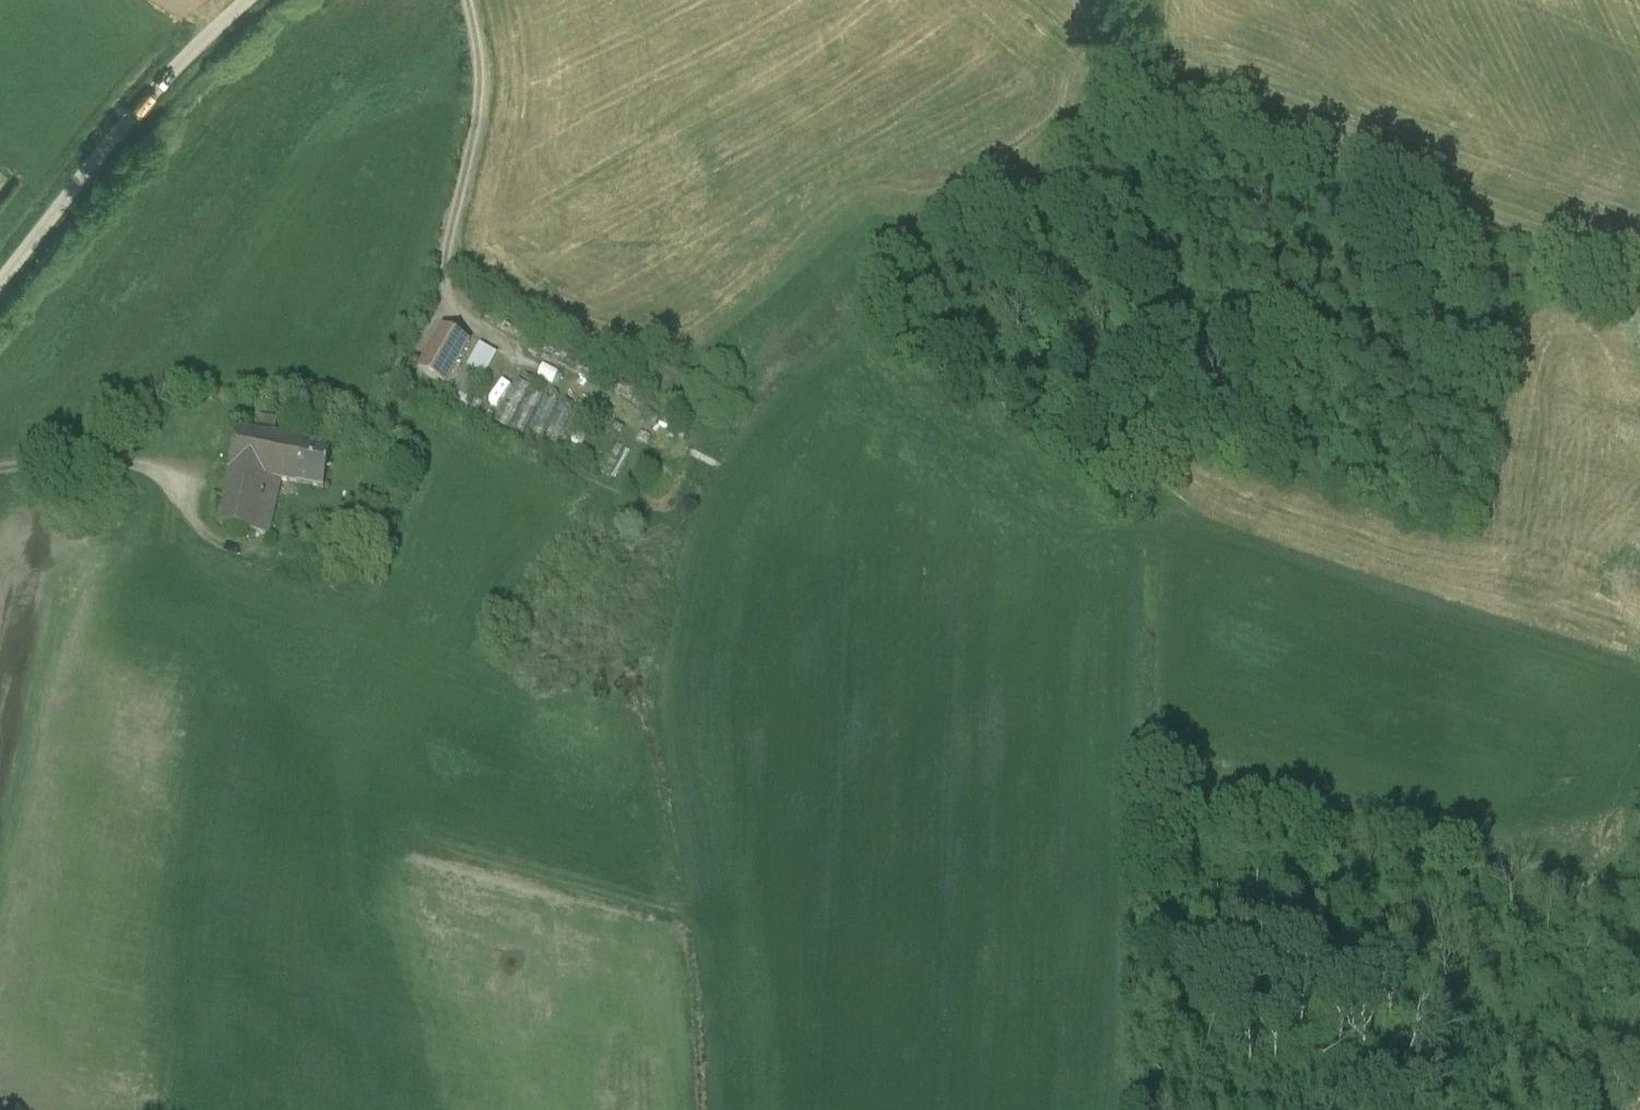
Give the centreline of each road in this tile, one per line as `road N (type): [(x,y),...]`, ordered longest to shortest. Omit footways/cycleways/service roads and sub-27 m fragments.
road 1 (unclassified): [(251,0),(168,69),(0,278)]
road 2 (track): [(1590,1109),(1639,964)]

